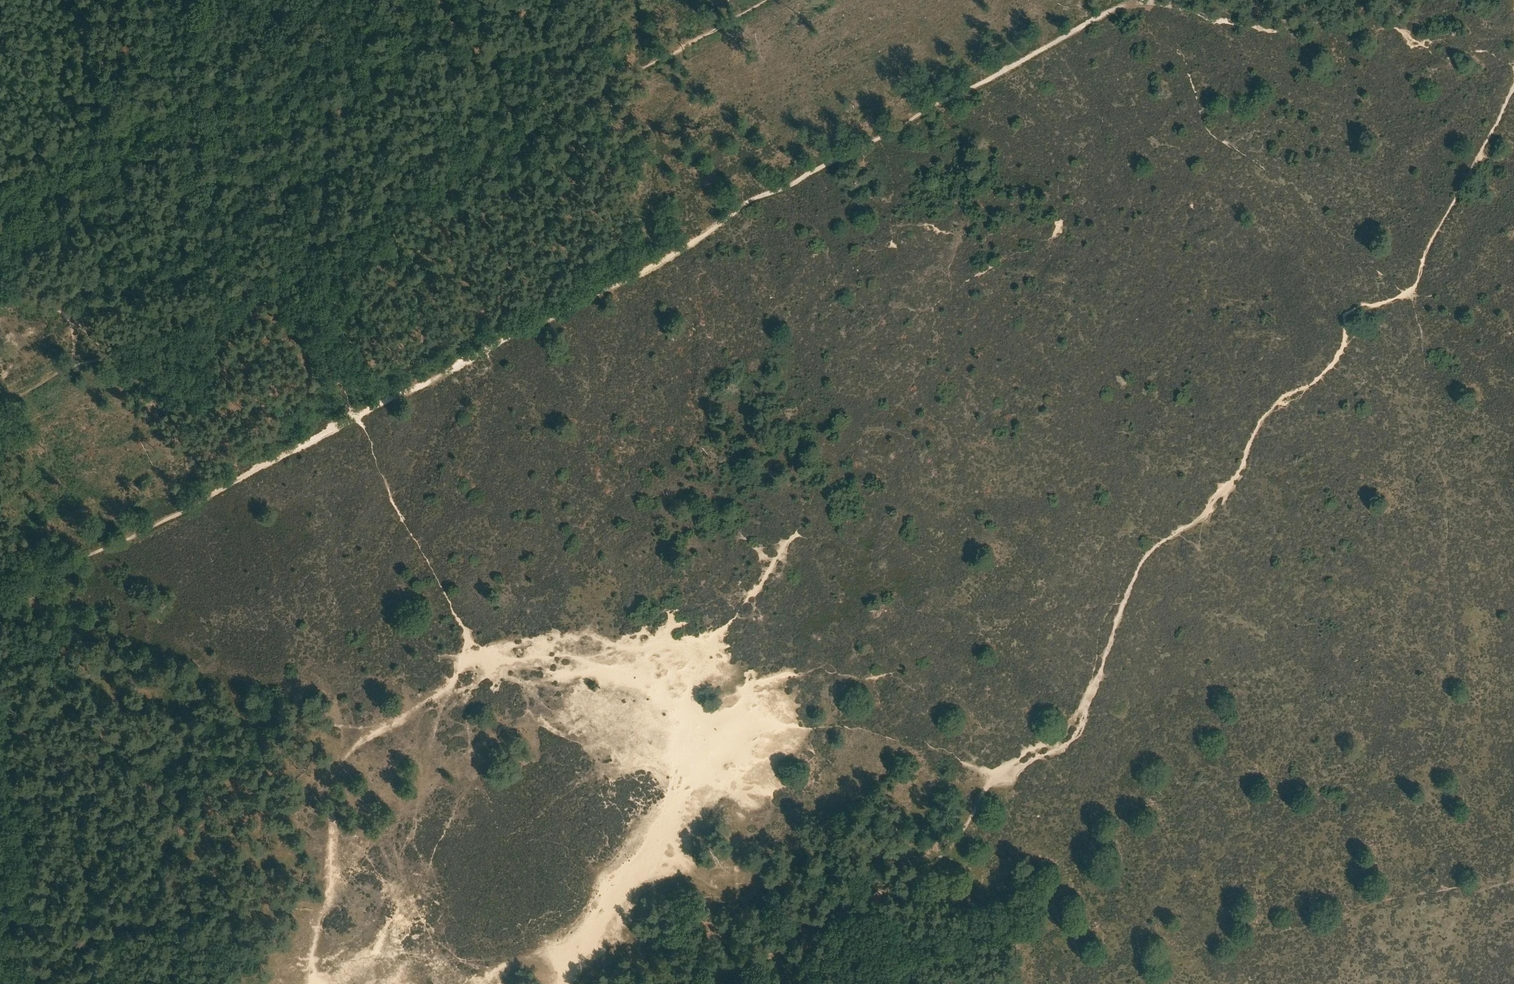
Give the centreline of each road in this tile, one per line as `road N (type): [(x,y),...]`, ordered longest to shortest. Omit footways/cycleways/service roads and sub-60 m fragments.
road 1 (track): [(0,601),(672,257),(752,200),(896,131),(1103,14),(1151,1)]

